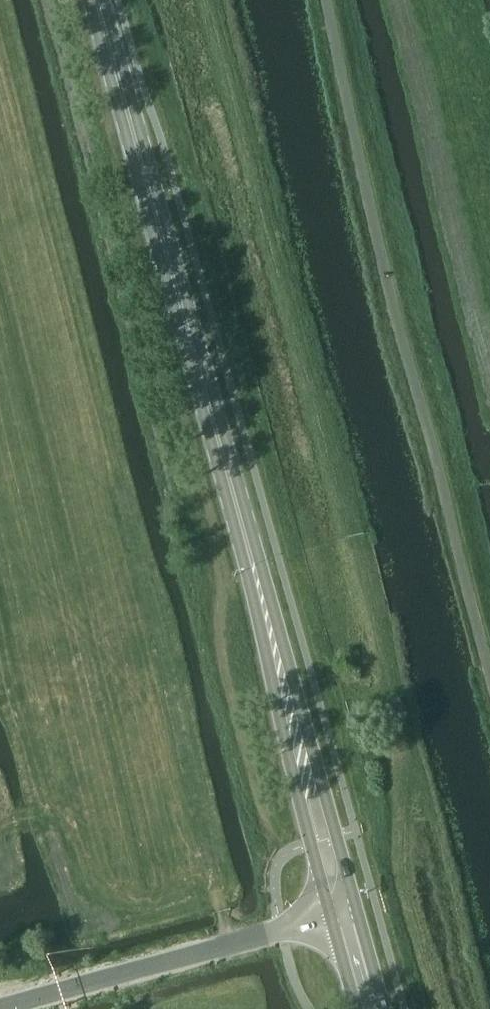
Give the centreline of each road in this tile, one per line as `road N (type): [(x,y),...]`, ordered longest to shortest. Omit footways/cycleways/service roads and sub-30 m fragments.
road 1 (primary): [(346,915),(95,0)]
road 2 (unclassified): [(489,679),(388,287),(325,0)]
road 3 (tertiary): [(0,1008),(346,915)]

